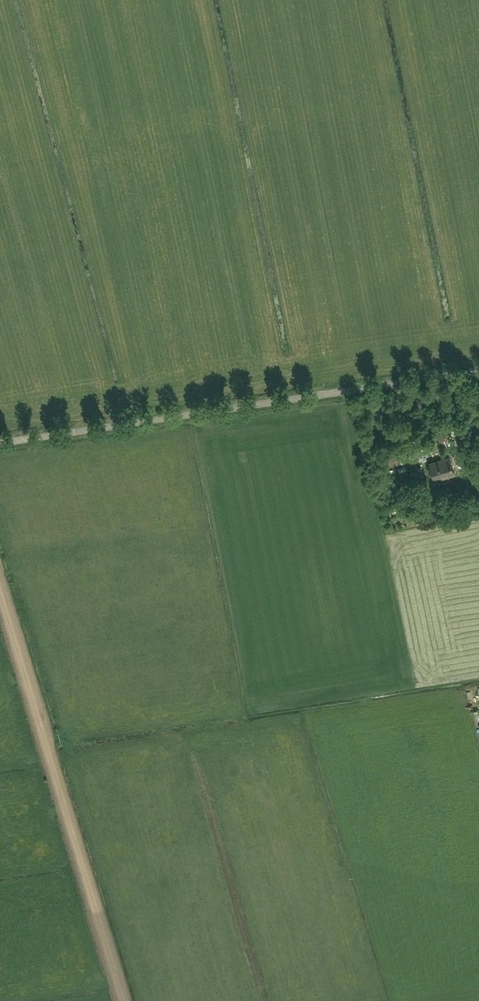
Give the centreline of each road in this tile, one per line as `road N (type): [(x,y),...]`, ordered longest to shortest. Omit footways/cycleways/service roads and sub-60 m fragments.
road 1 (unclassified): [(478,372),(0,444)]
road 2 (track): [(0,592),(123,1000)]

